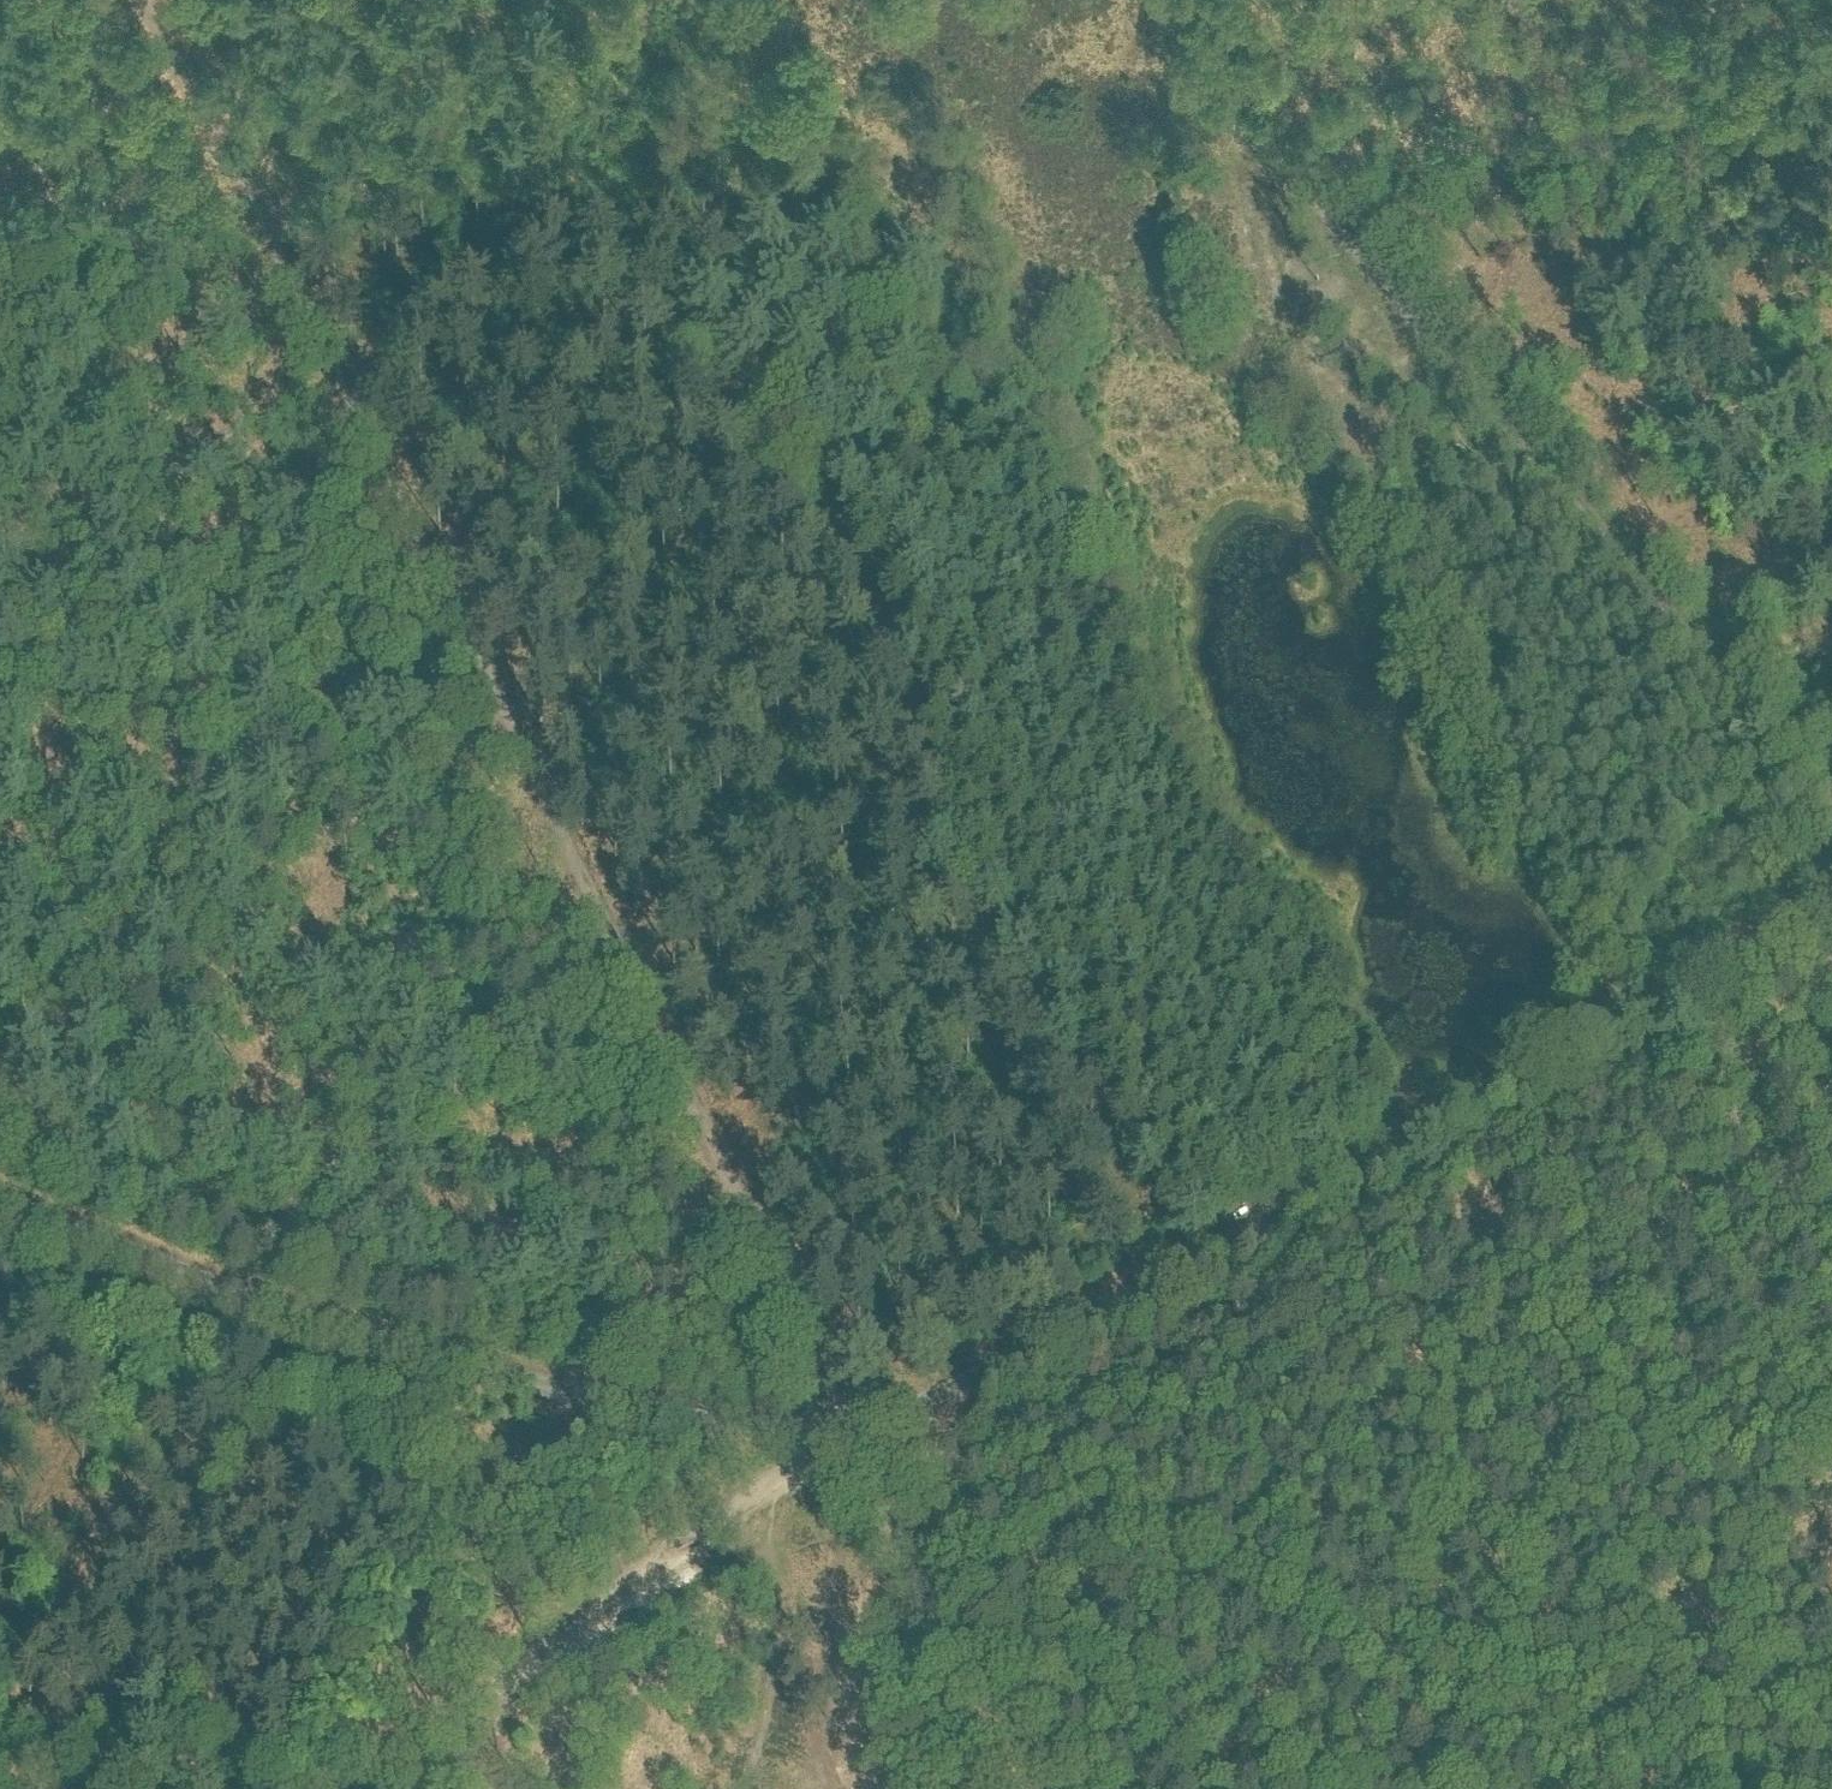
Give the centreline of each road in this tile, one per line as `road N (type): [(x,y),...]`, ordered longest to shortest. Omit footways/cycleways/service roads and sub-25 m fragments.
road 1 (unclassified): [(1831,901),(945,1394),(850,1426),(784,1431),(707,1421),(464,1369),(0,1197)]
road 2 (track): [(136,0),(802,1366),(801,1382)]
road 3 (track): [(1157,0),(1235,136),(1831,809)]
road 4 (track): [(1003,1788),(824,1429),(801,1463),(533,1651),(373,1788)]

